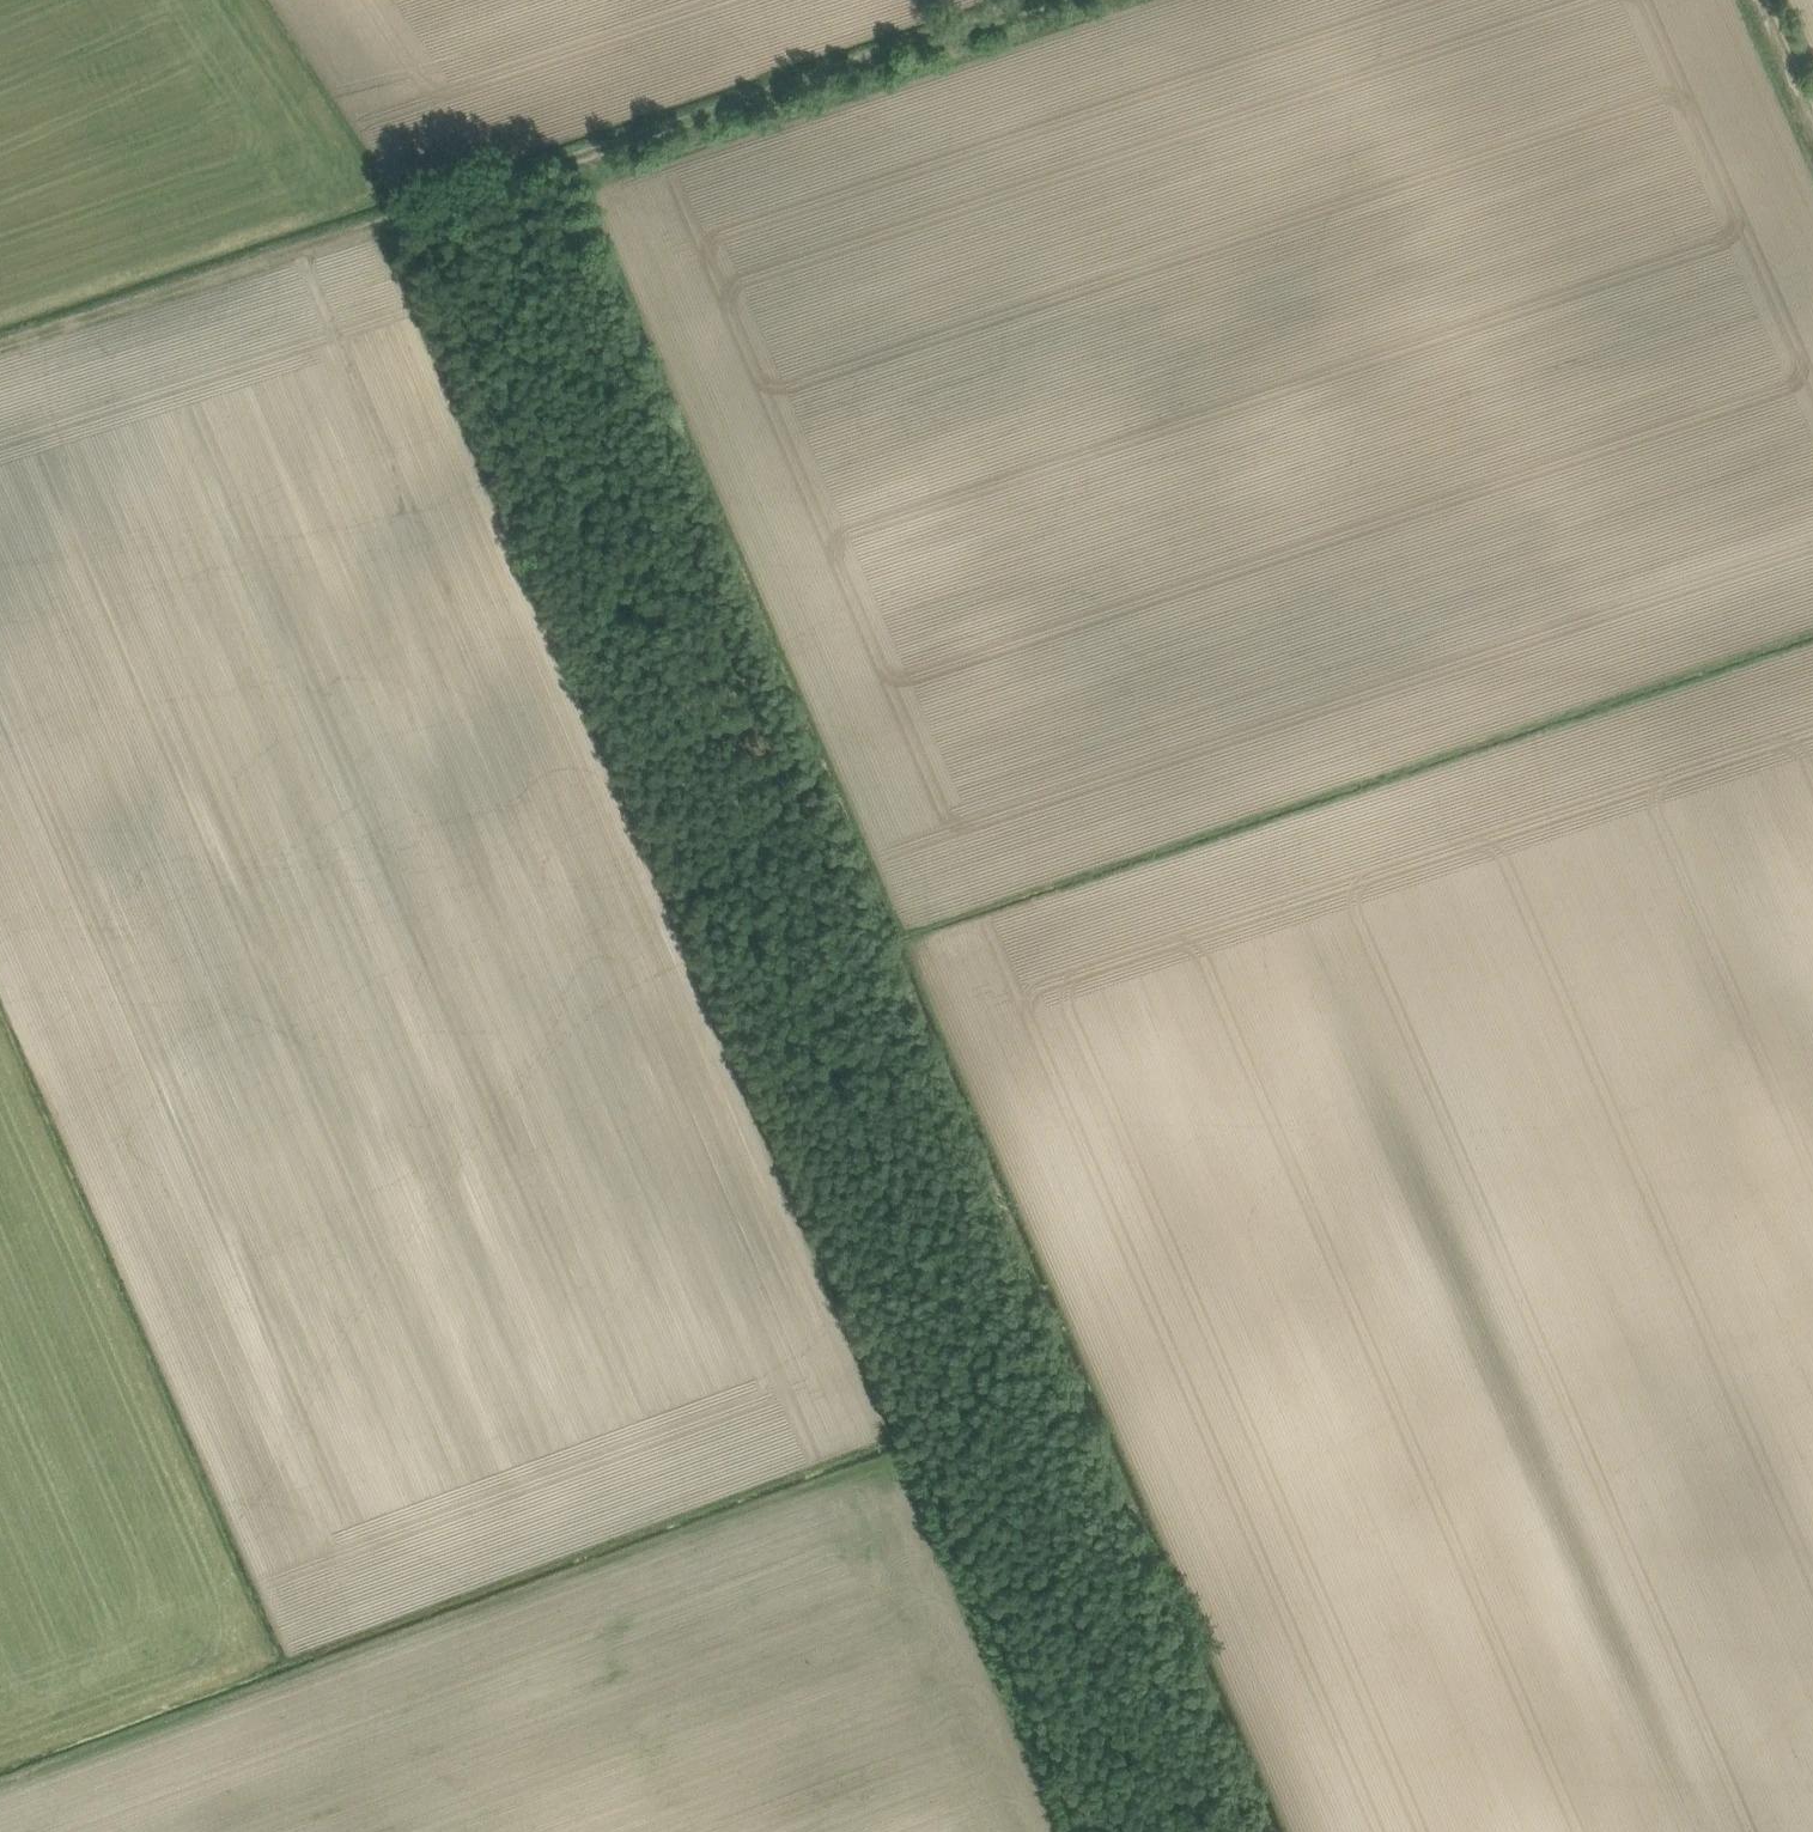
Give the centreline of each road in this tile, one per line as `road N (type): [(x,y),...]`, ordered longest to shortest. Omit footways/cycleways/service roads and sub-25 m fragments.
road 1 (track): [(1055,0),(0,348)]
road 2 (track): [(1812,110),(1765,0)]

